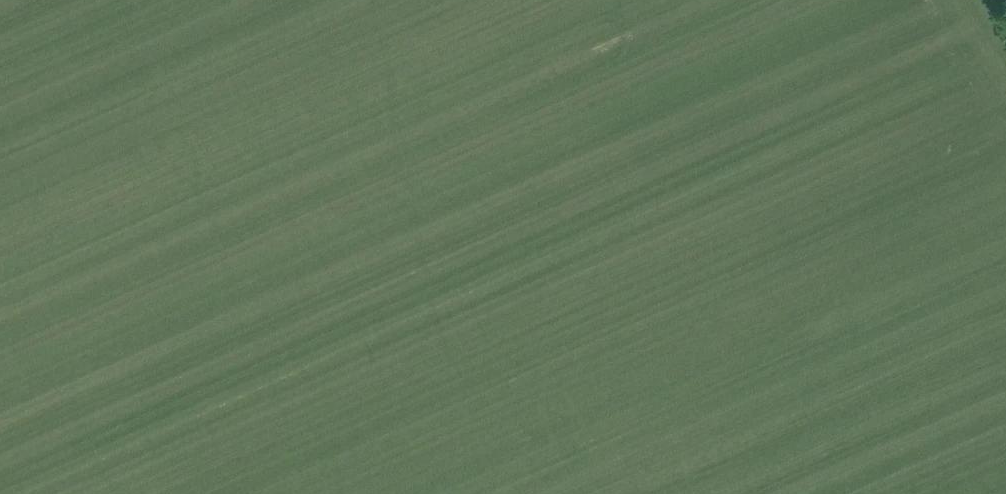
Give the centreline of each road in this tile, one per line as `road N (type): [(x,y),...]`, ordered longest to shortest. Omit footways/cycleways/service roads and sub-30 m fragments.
road 1 (track): [(1005,230),(399,493)]

